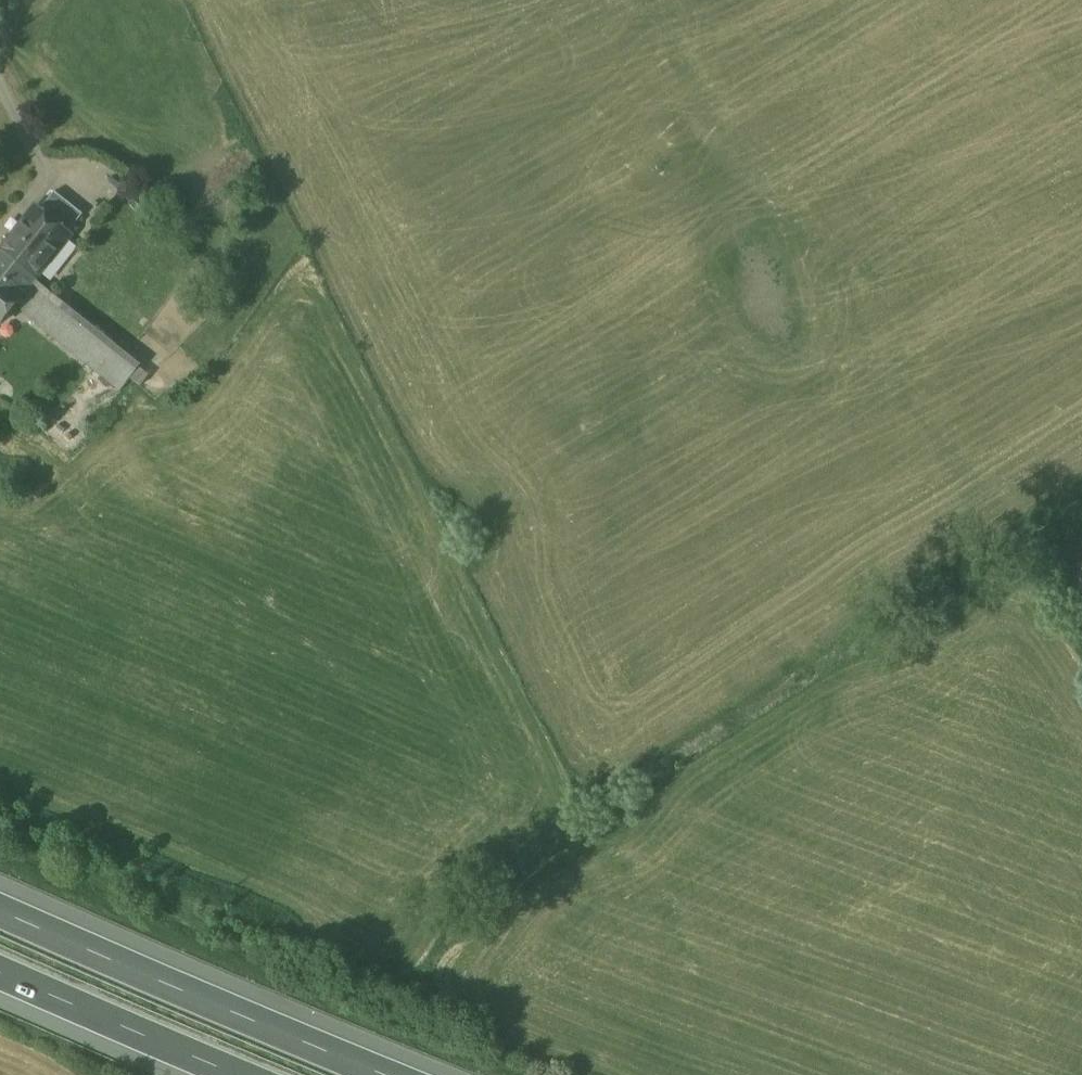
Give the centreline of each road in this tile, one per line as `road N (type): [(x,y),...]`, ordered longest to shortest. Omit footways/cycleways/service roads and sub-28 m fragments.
road 1 (motorway): [(383,1074),(0,912)]
road 2 (motorway): [(0,973),(235,1074)]

